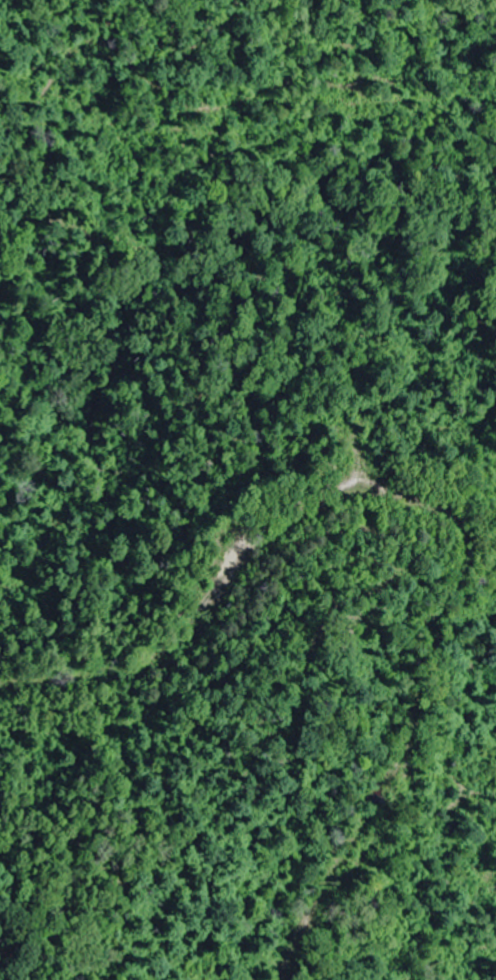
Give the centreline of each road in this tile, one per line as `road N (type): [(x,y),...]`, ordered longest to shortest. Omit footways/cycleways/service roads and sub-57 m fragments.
road 1 (residential): [(495,302),(414,384),(197,0)]

